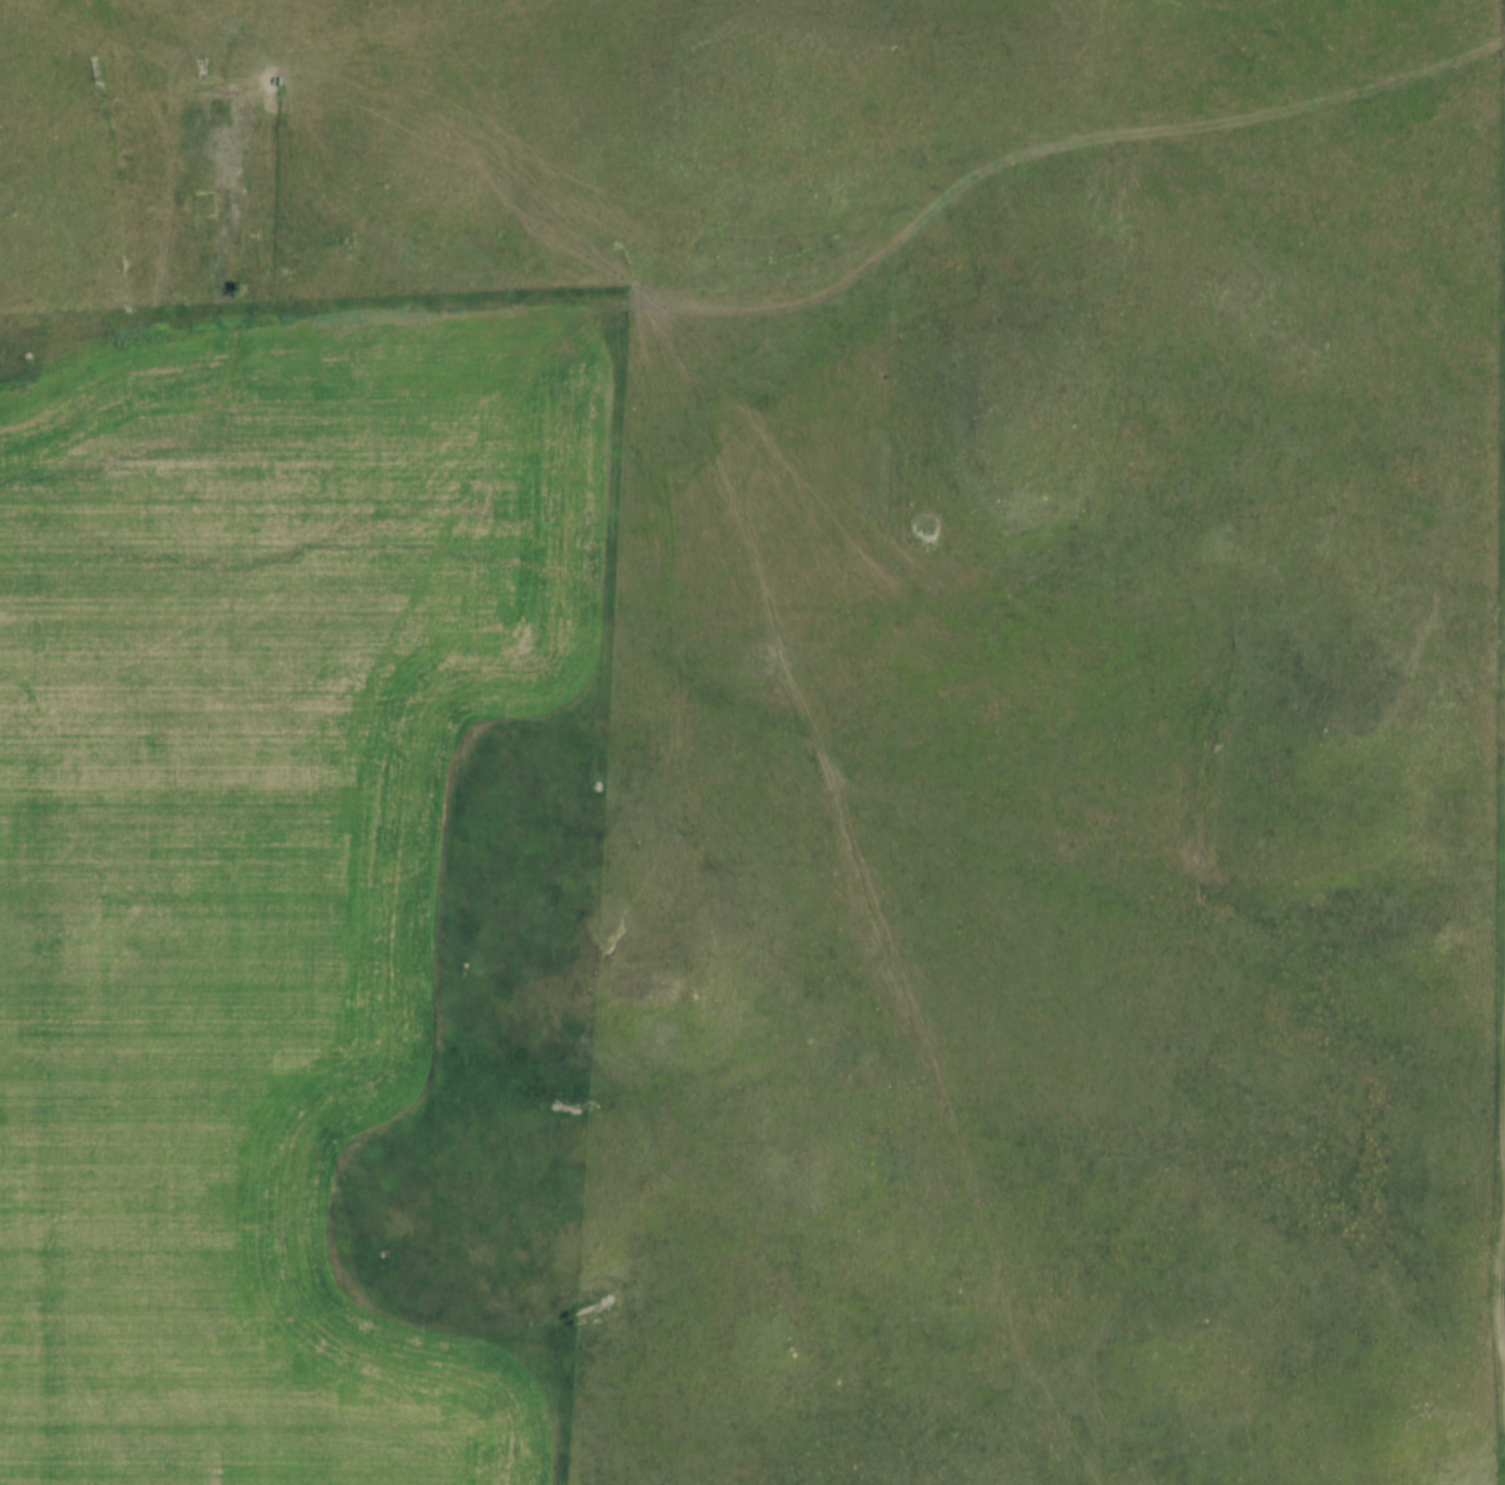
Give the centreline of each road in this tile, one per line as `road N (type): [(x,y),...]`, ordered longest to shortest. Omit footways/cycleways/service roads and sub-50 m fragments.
road 1 (track): [(1504,39),(1247,119),(1097,137),(1017,161),(951,191),(804,305),(592,305),(86,333),(56,349),(33,379),(0,388)]

